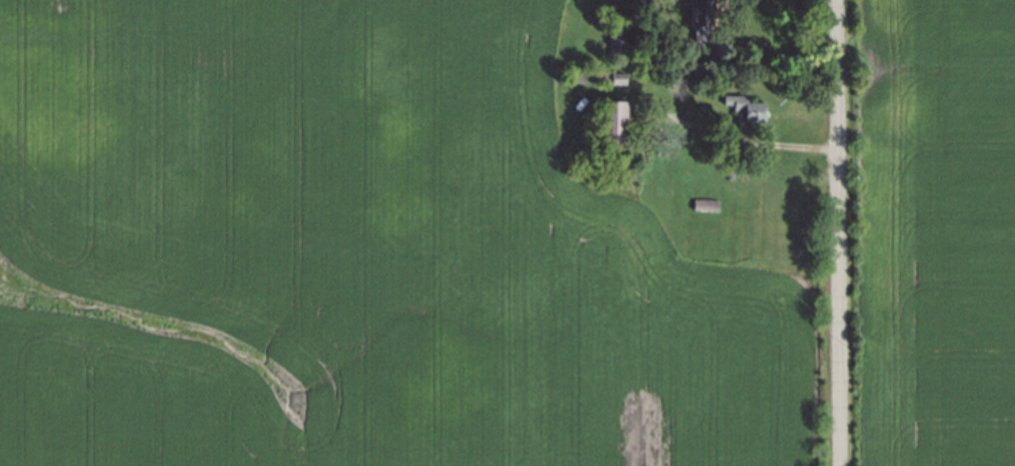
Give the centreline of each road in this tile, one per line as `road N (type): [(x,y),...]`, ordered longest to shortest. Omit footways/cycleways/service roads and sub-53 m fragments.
road 1 (residential): [(835,0),(838,465)]

